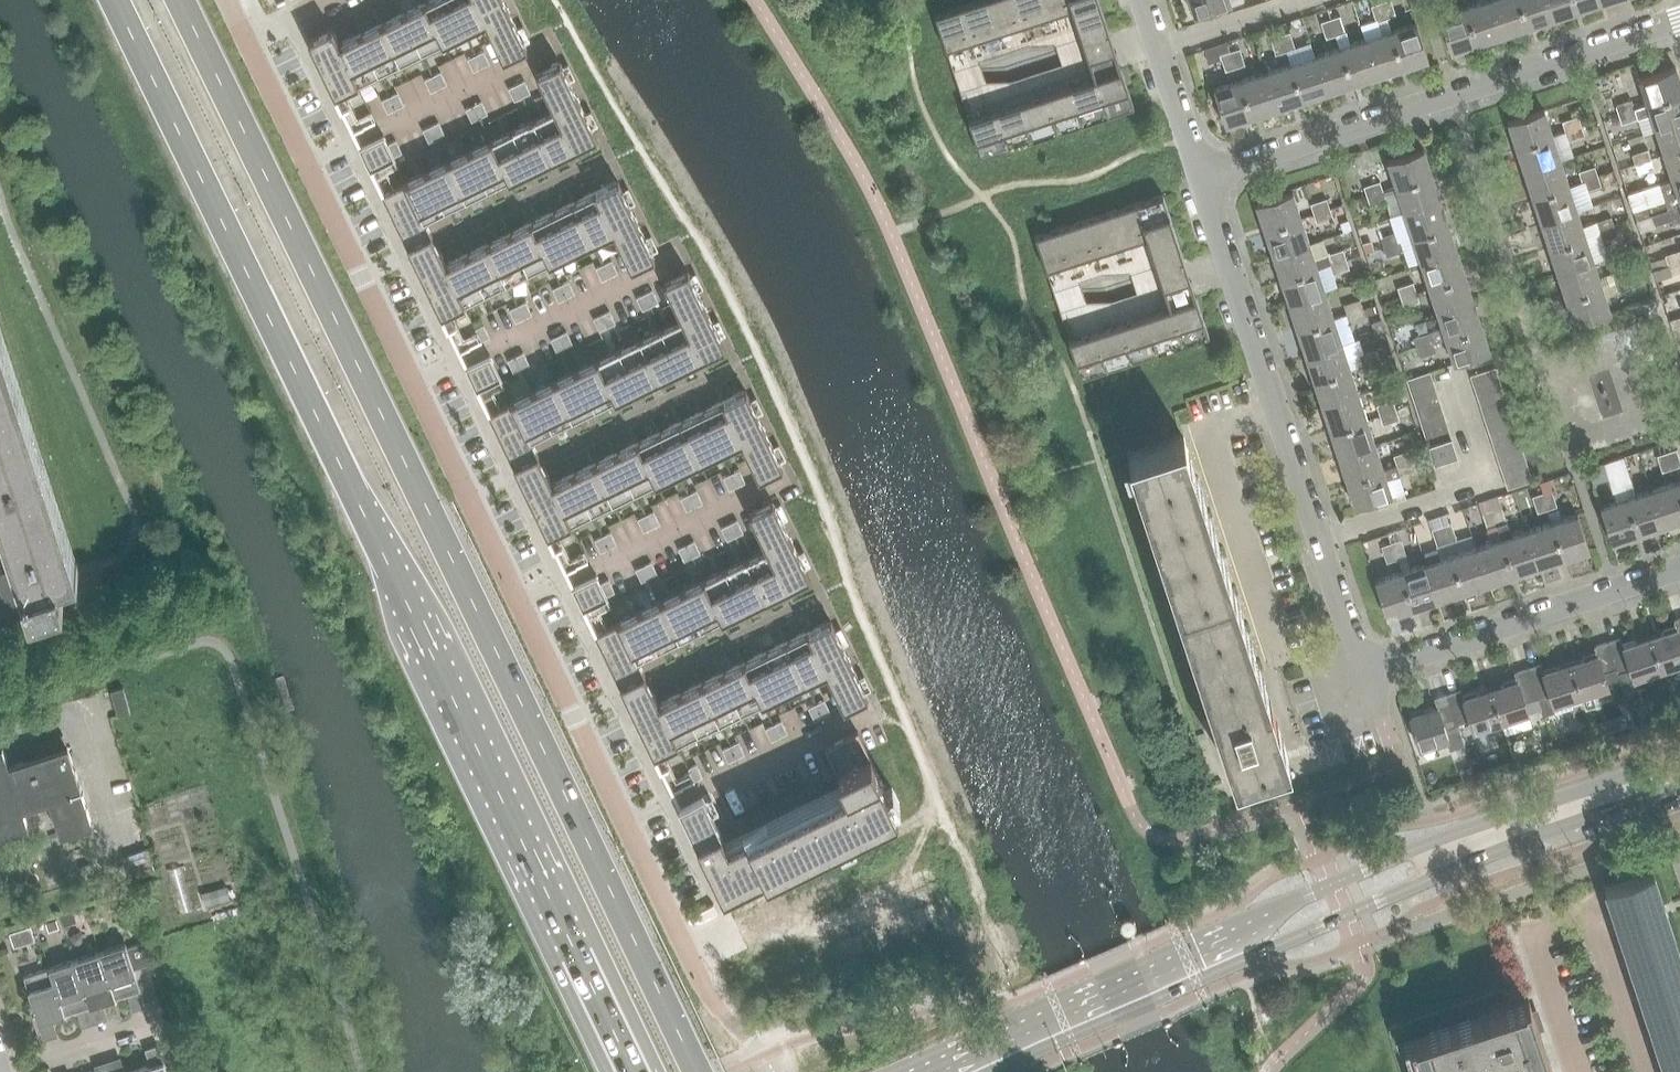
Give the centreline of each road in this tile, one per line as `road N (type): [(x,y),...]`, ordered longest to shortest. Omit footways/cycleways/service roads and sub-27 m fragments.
road 1 (trunk): [(113,0),(633,1071)]
road 2 (trunk): [(697,1071),(179,0)]
road 3 (unclassified): [(751,1065),(231,0)]
road 4 (secondary): [(1679,758),(1410,848),(921,1071)]
road 5 (secondary): [(988,1071),(1473,860),(1679,785)]
road 6 (residential): [(1200,172),(1679,19)]
road 7 (residential): [(1351,648),(1200,172)]
road 8 (residential): [(1351,648),(1372,667),(1679,569)]
road 9 (residential): [(1200,172),(1141,0)]
road 10 (residential): [(0,1064),(139,1017)]

